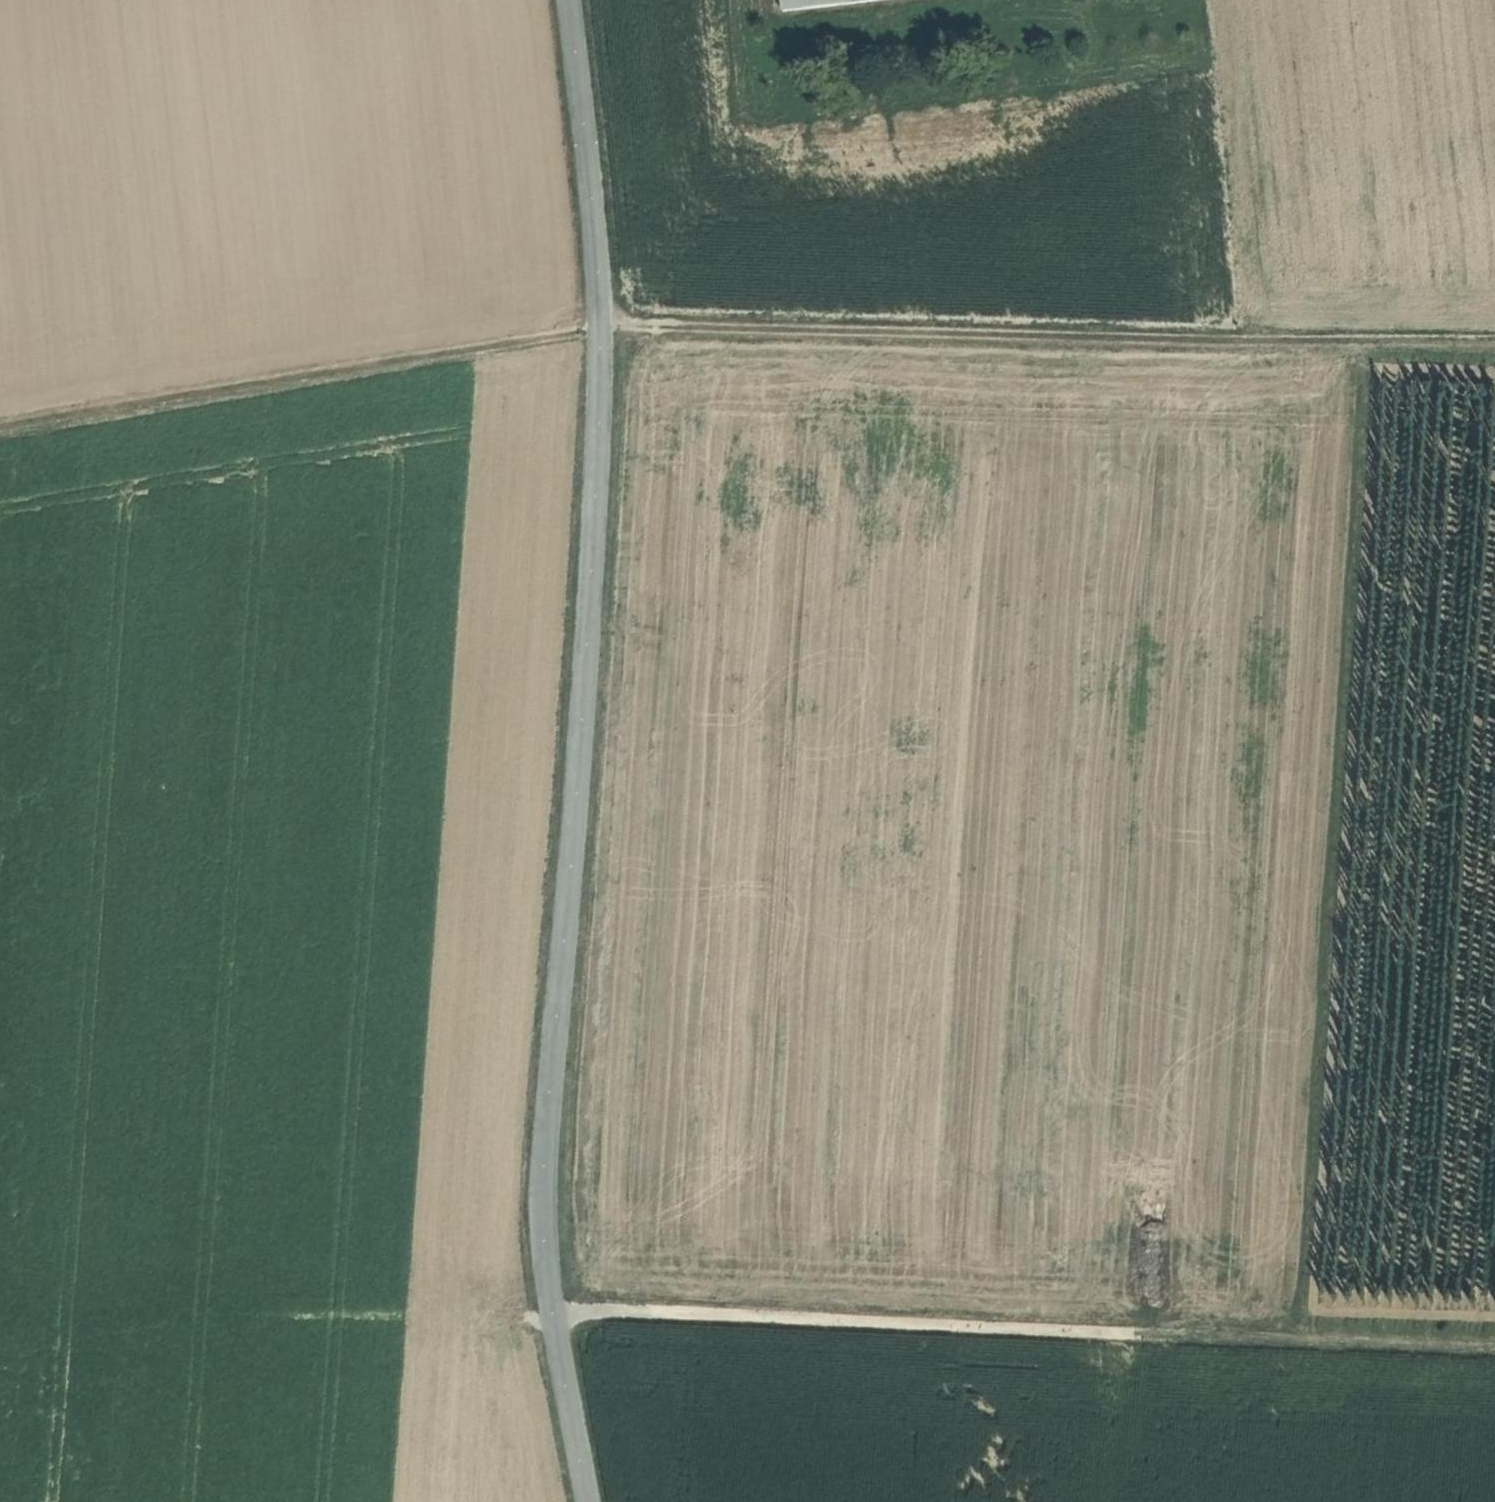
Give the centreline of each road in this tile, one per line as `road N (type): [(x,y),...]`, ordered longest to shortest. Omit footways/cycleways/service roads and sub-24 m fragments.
road 1 (tertiary): [(568,0),(602,325),(543,1202),(587,1501)]
road 2 (track): [(0,427),(602,325),(1494,337)]

